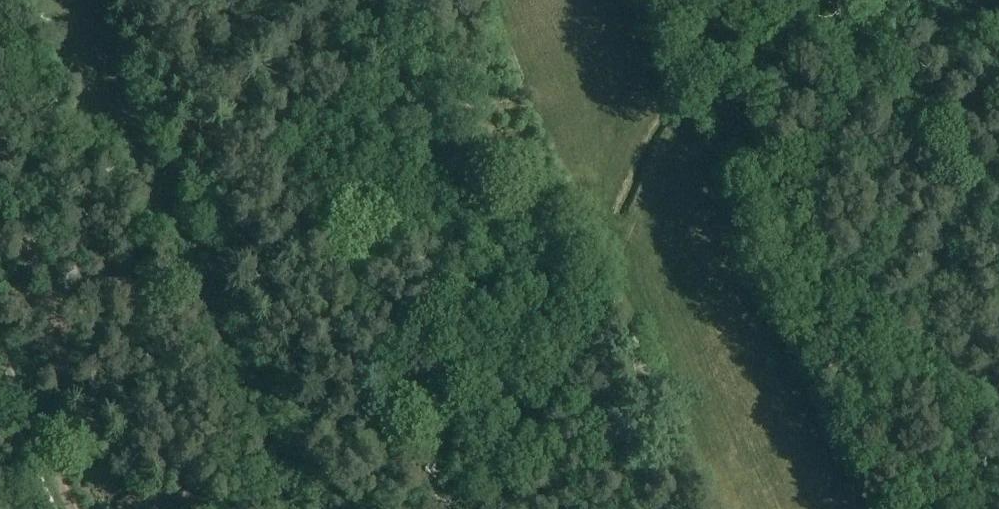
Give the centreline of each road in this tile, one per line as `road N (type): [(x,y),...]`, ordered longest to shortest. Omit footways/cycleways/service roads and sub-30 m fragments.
road 1 (track): [(95,508),(0,304)]

